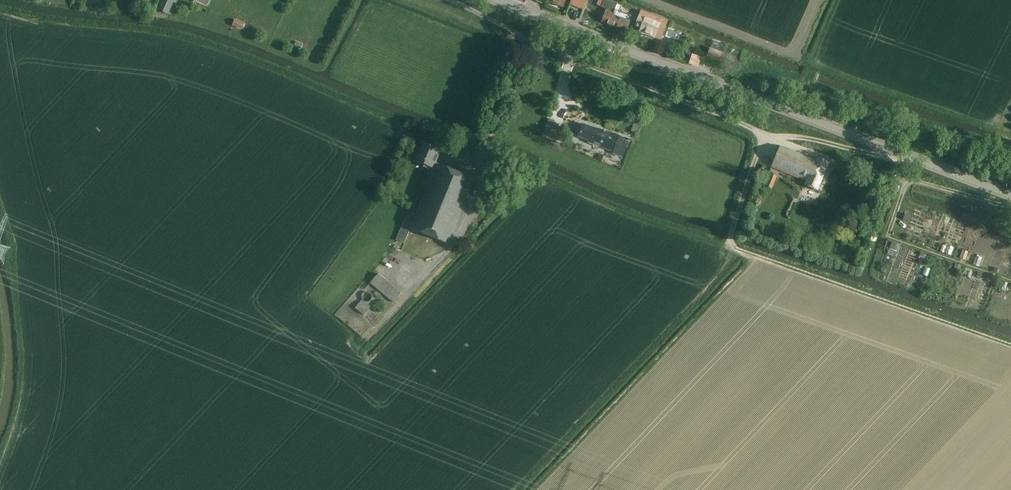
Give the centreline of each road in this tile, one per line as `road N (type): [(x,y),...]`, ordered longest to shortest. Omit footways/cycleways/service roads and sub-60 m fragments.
road 1 (tertiary): [(1010,193),(494,0)]
road 2 (track): [(1010,346),(733,248),(729,236),(755,158)]

